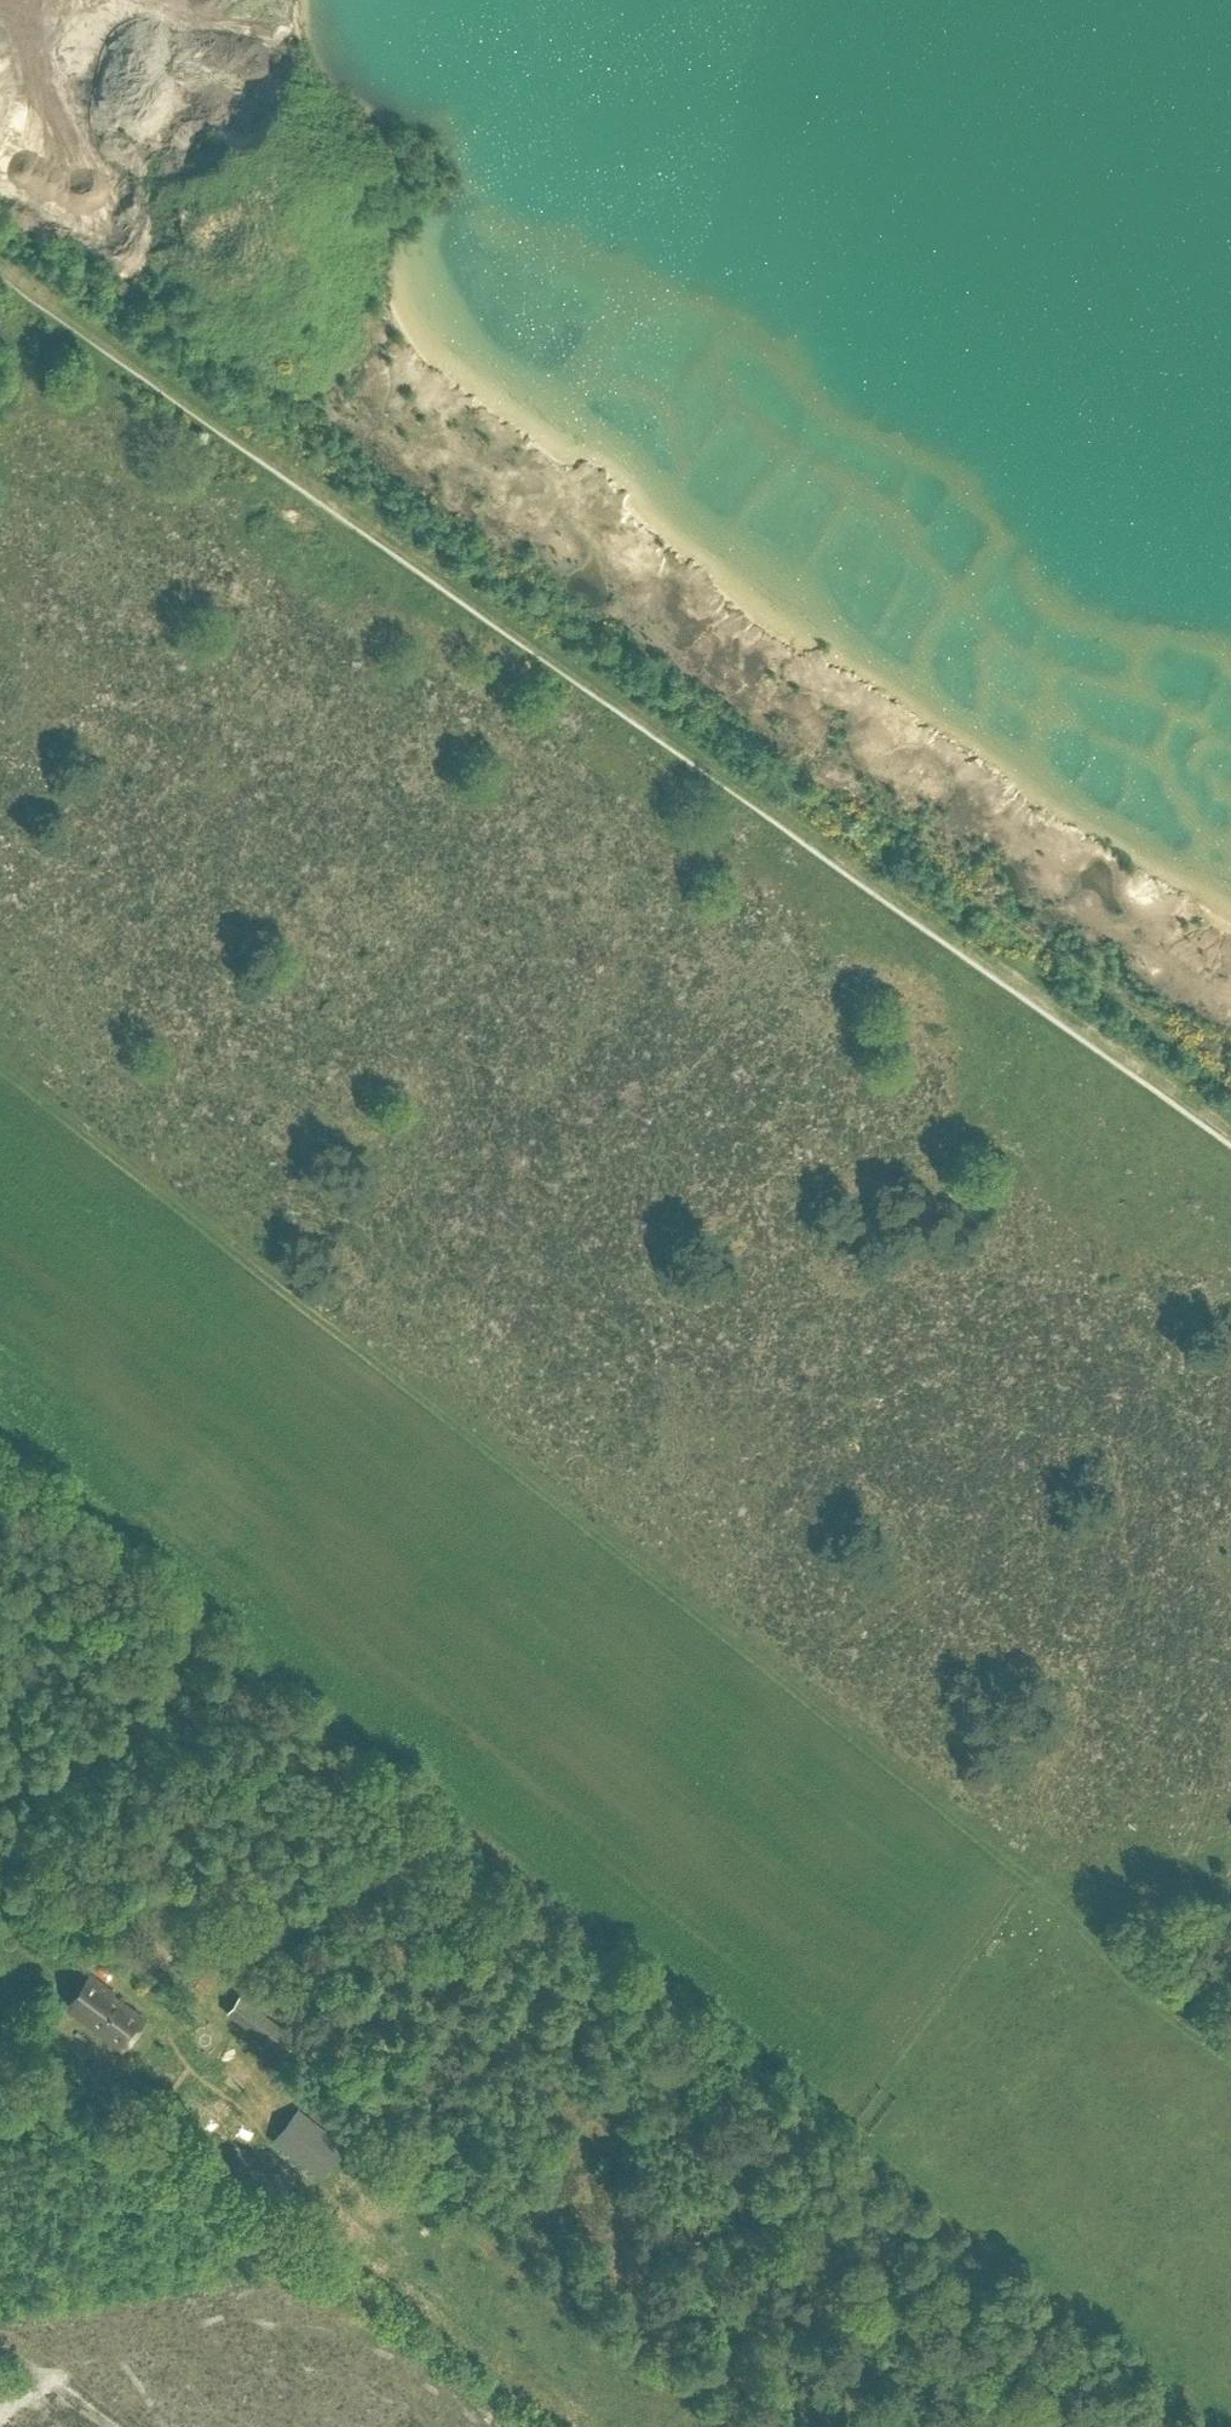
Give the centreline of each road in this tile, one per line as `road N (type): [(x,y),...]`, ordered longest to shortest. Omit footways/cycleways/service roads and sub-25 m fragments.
road 1 (track): [(0,1052),(1096,1891)]

